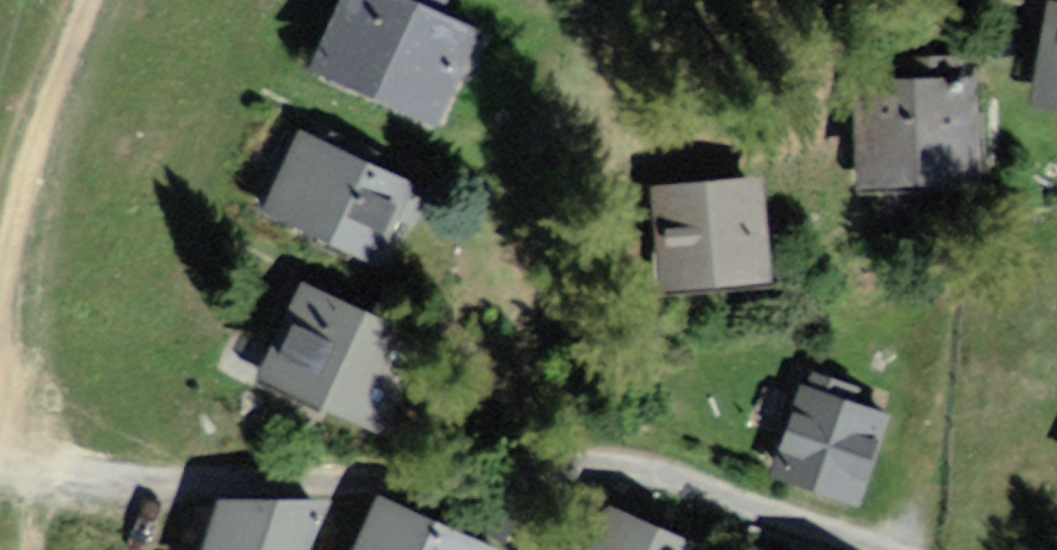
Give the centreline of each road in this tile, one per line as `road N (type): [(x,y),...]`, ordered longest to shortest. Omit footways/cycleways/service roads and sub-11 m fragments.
road 1 (track): [(894,549),(767,505),(578,464),(343,482),(174,483),(101,481),(0,464)]
road 2 (track): [(0,355),(7,266),(41,118),(98,0)]

